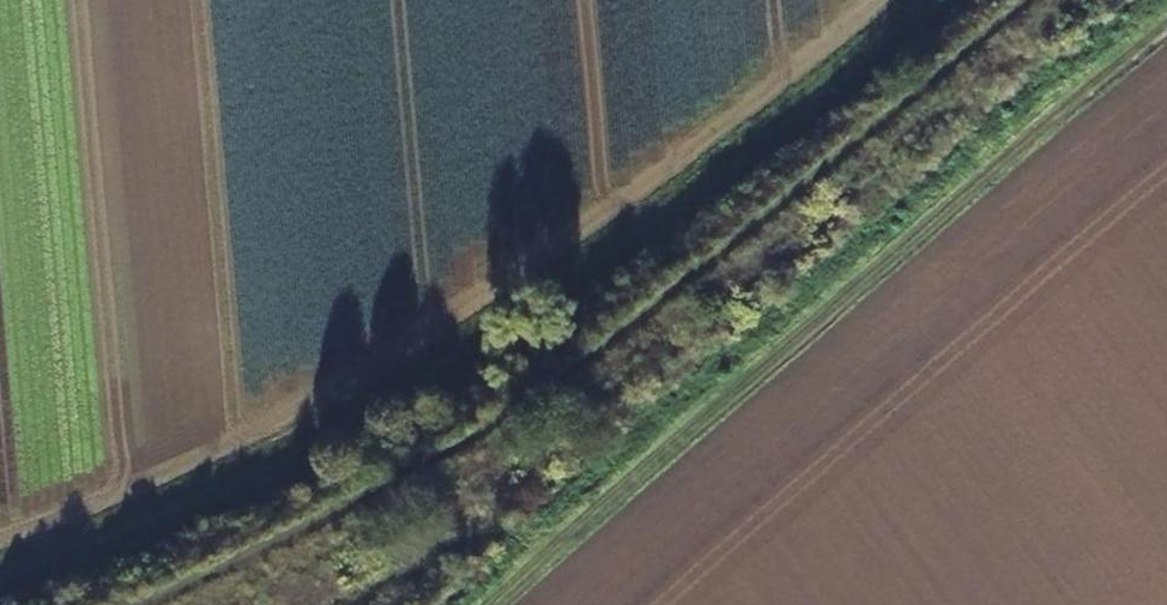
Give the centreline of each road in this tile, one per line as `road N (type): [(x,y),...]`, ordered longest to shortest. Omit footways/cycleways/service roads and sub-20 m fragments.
road 1 (track): [(922,0),(618,243),(440,360),(275,453),(91,537),(0,565)]
road 2 (track): [(485,604),(591,502),(1166,25)]

